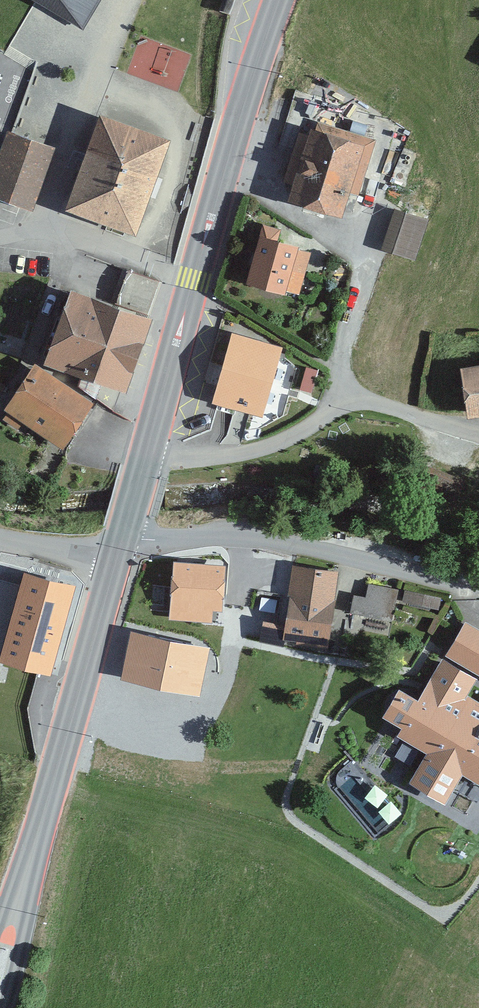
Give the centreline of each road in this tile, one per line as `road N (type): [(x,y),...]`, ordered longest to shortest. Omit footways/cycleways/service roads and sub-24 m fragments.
road 1 (secondary): [(119,549),(0,971)]
road 2 (residential): [(119,549),(141,539),(275,545),(478,579)]
road 3 (residential): [(356,405),(343,353),(367,265),(222,181)]
road 4 (secondary): [(222,181),(147,452)]
road 5 (residential): [(356,405),(258,454),(189,460),(147,452)]
road 6 (secondary): [(277,0),(222,181)]
road 7 (residential): [(146,267),(48,230),(0,237)]
road 8 (residential): [(478,438),(356,405)]
road 9 (residential): [(0,538),(97,558),(119,549)]

